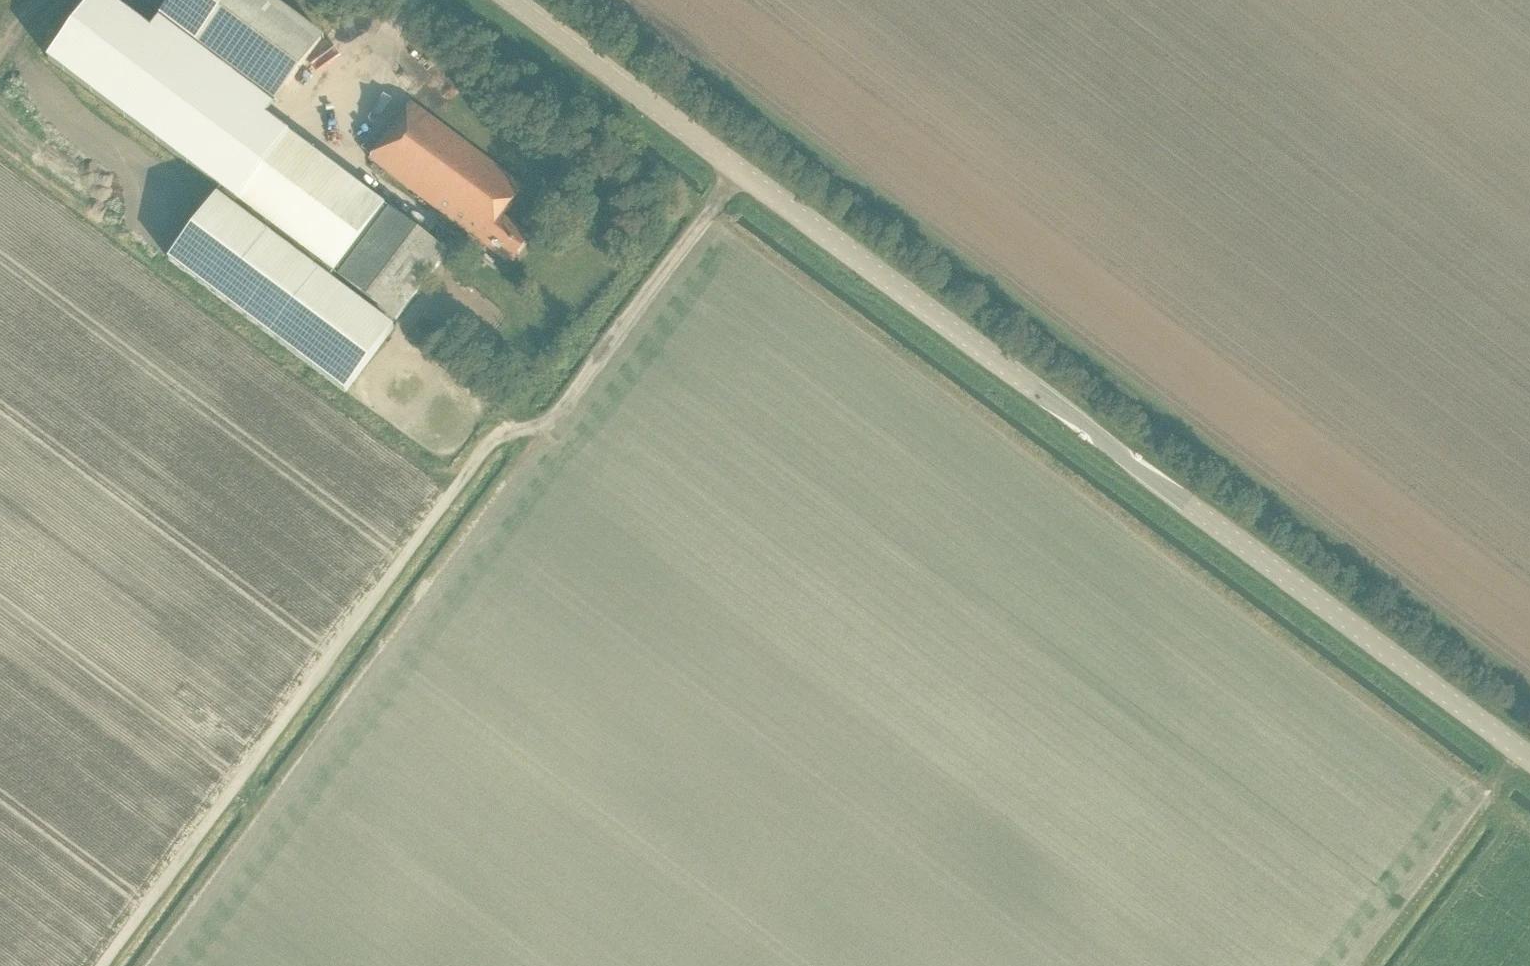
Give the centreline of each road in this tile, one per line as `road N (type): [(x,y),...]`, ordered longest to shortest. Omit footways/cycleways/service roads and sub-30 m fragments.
road 1 (unclassified): [(1529,760),(513,0)]
road 2 (track): [(102,965),(505,426),(549,426),(739,169)]

